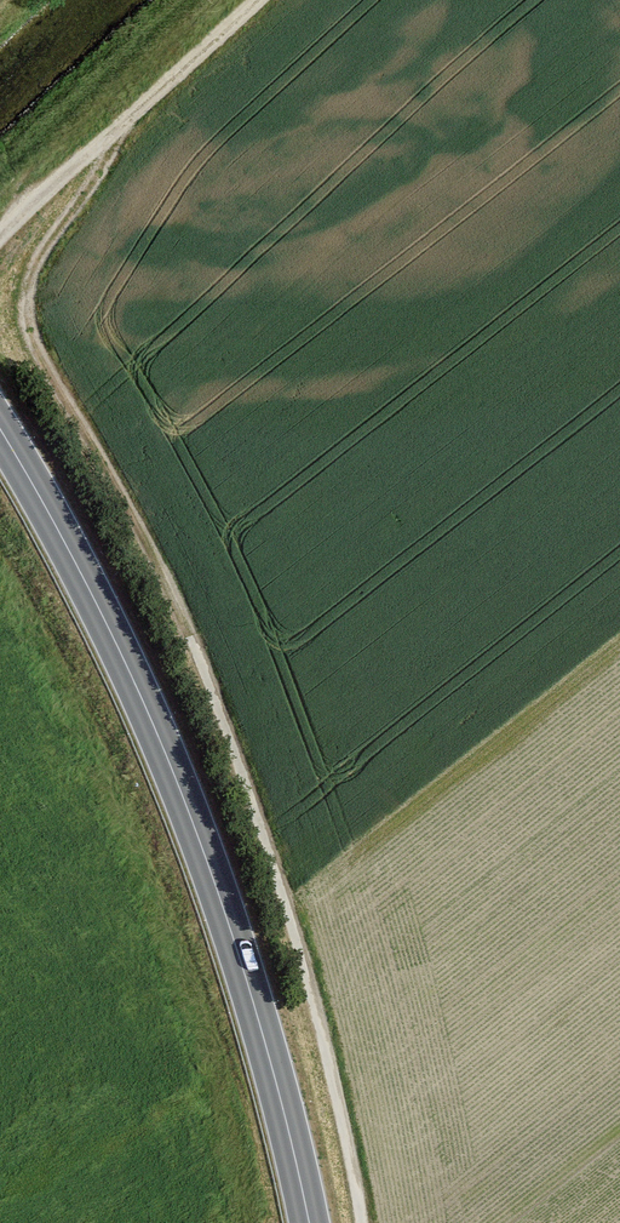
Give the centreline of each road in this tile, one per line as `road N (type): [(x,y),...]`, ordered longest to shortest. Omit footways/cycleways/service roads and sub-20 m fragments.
road 1 (track): [(361,1222),(319,1016),(223,713),(151,553),(36,351),(29,326),(34,270),(108,157),(107,136)]
road 2 (secondary): [(0,441),(129,680),(203,853),(278,1089),(309,1222)]
road 3 (track): [(256,0),(0,239)]

